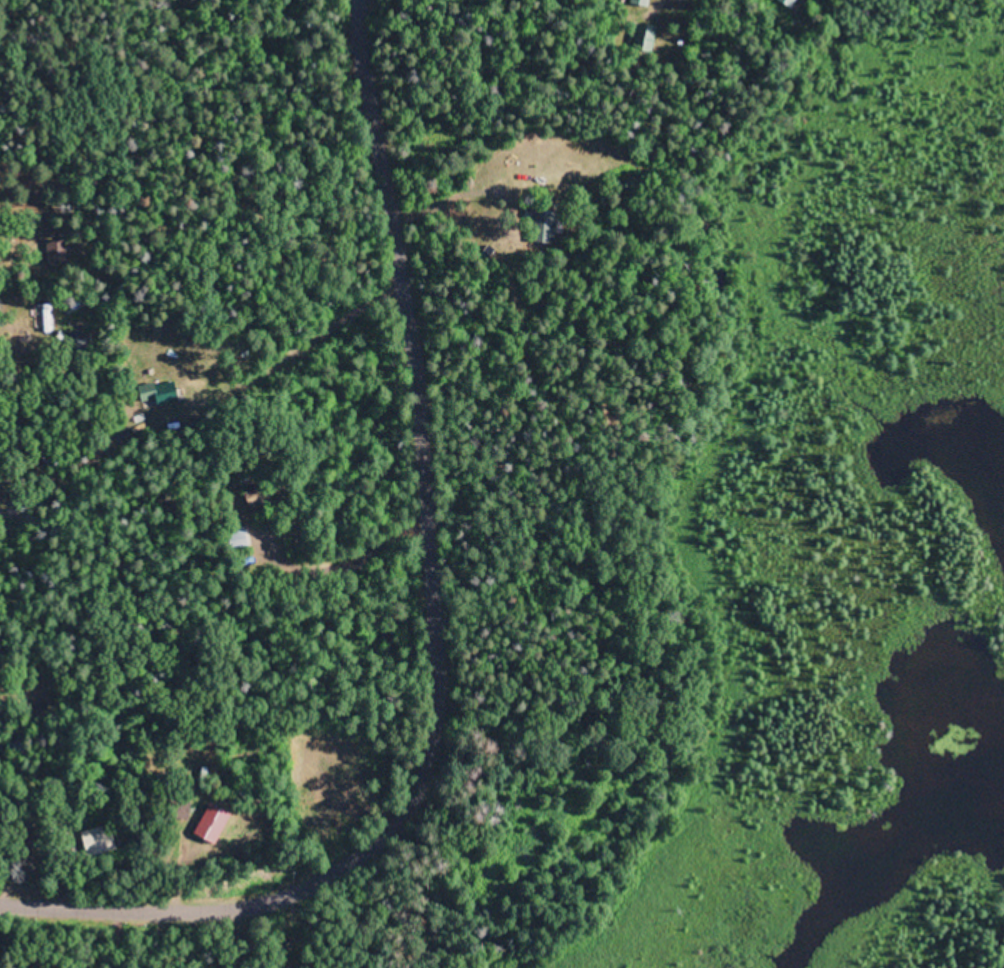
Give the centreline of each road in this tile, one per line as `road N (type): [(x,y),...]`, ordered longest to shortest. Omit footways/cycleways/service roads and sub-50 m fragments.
road 1 (residential): [(0,898),(107,908),(261,886),(364,851),(420,810),(452,556),(372,0)]

